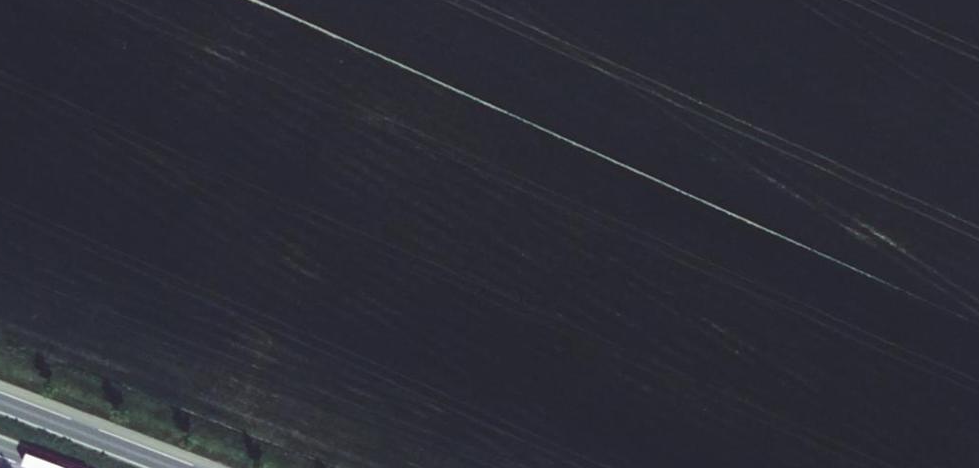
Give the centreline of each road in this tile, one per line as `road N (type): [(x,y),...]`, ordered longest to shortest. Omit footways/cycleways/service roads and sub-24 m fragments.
road 1 (primary): [(172,467),(0,402)]

